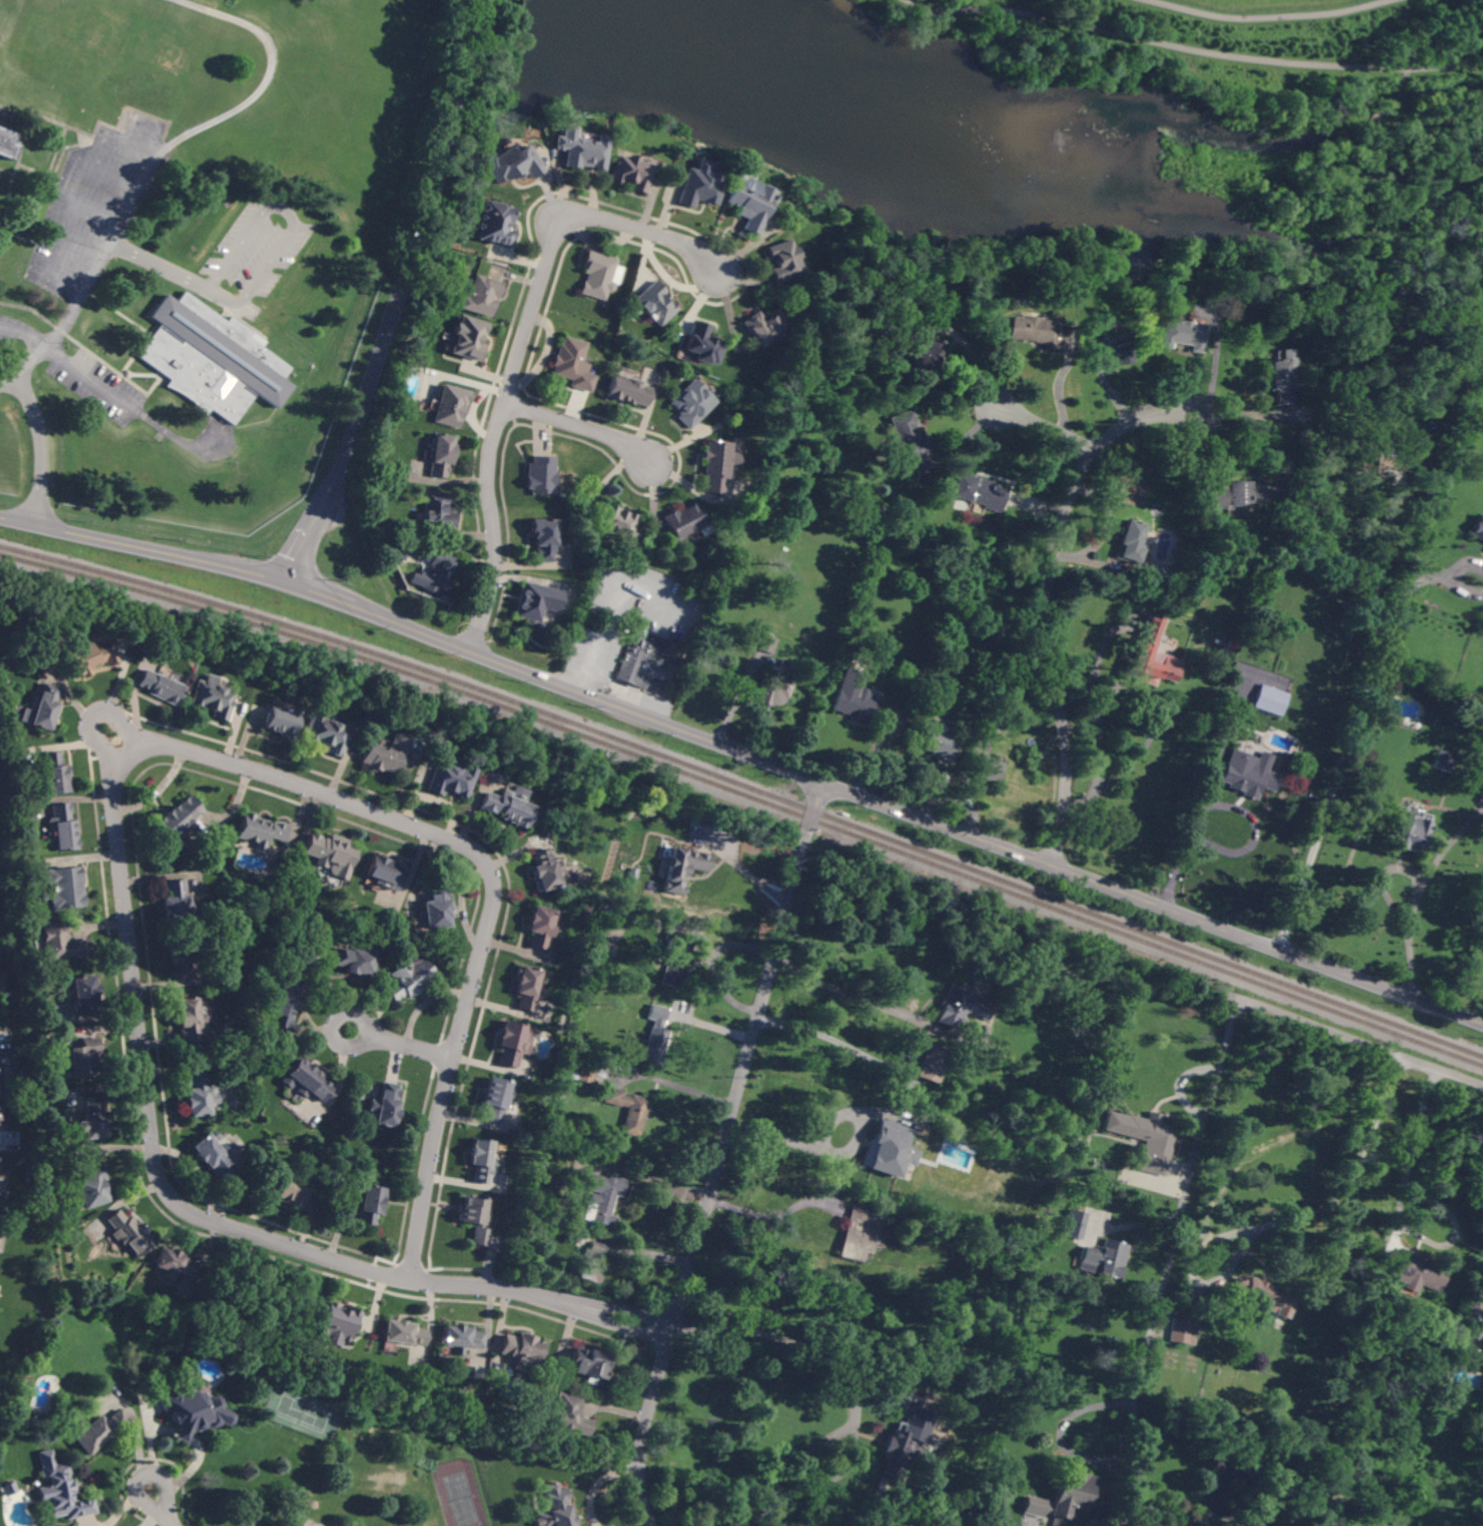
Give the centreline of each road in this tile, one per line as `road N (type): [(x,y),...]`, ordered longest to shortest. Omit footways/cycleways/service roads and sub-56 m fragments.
road 1 (residential): [(672,1333),(517,1291),(435,1284),(389,1276),(203,1218),(165,1189),(154,1164),(112,791),(132,751),(176,746),(270,774),(474,848),(490,866),(494,908),(433,1144),(411,1279)]
road 2 (secondary): [(0,517),(290,577),(823,783)]
road 3 (residential): [(653,1525),(641,1466),(646,1423),(823,783)]
road 4 (secondary): [(823,783),(1482,1023)]
road 5 (residential): [(290,577),(351,436),(490,0)]
road 6 (residential): [(471,652),(496,555),(492,446),(555,240),(578,219),(608,218),(682,241),(718,271)]
road 7 (residential): [(1051,866),(1067,777),(1044,620),(1059,530),(1078,477),(1104,439),(1160,415),(1202,418)]
road 8 (residential): [(1256,1004),(1131,1392)]
road 9 (residential): [(1268,946),(1409,577)]
road 10 (residential): [(1235,999),(1482,1085)]
road 11 (residential): [(505,403),(625,440),(653,464)]

